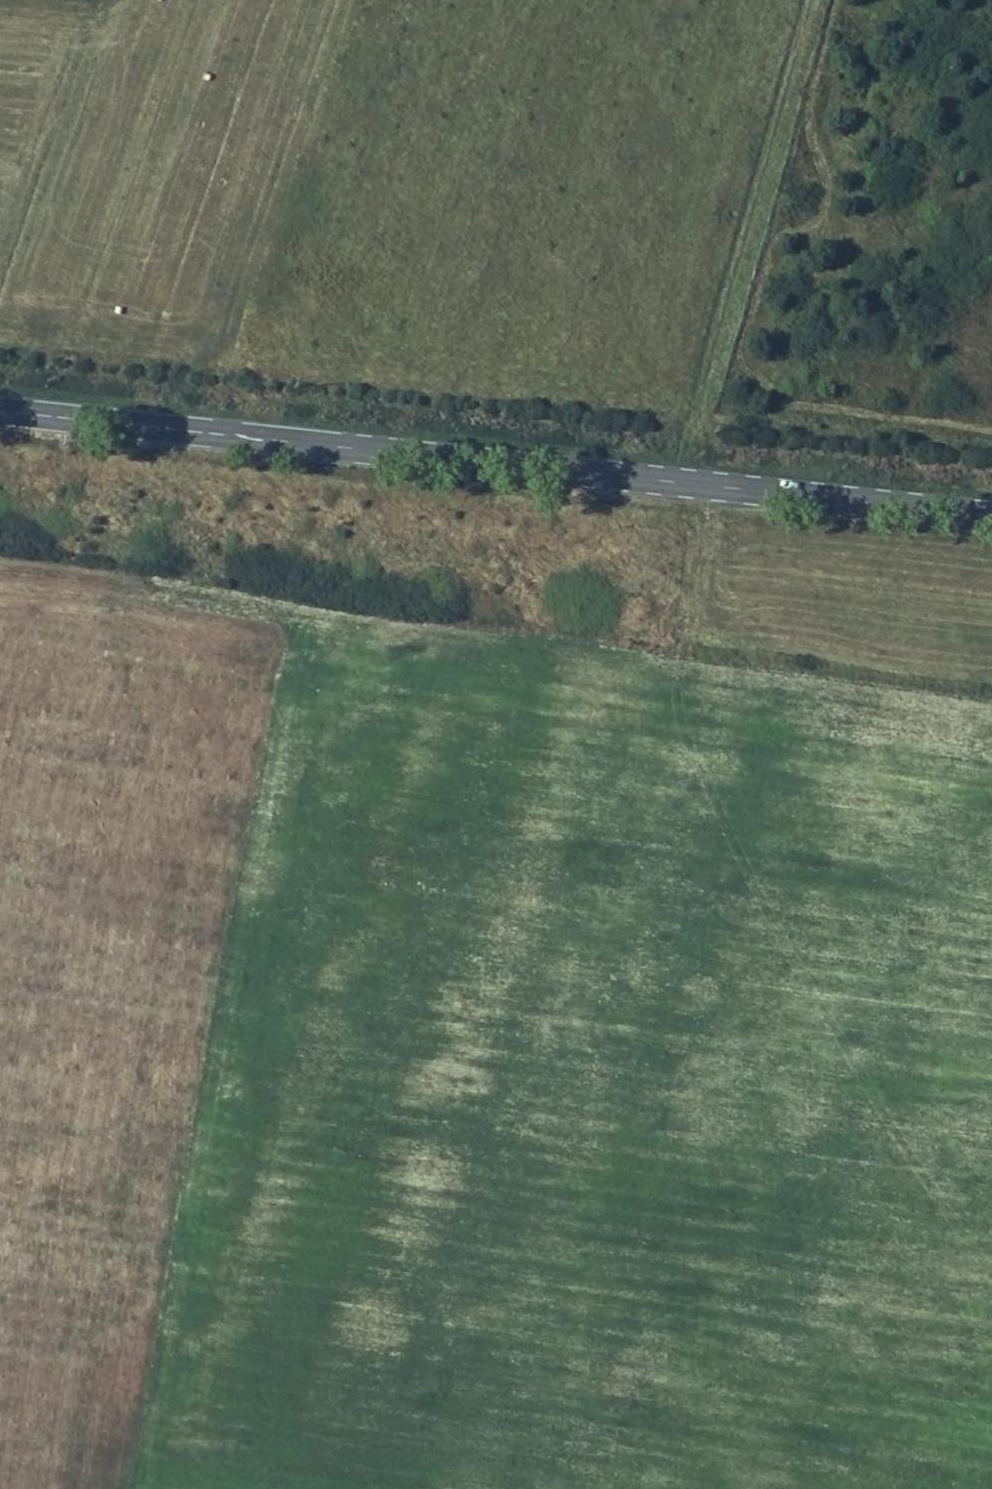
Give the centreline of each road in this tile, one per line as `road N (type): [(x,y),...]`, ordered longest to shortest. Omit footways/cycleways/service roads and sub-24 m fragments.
road 1 (secondary): [(991,507),(0,409)]

